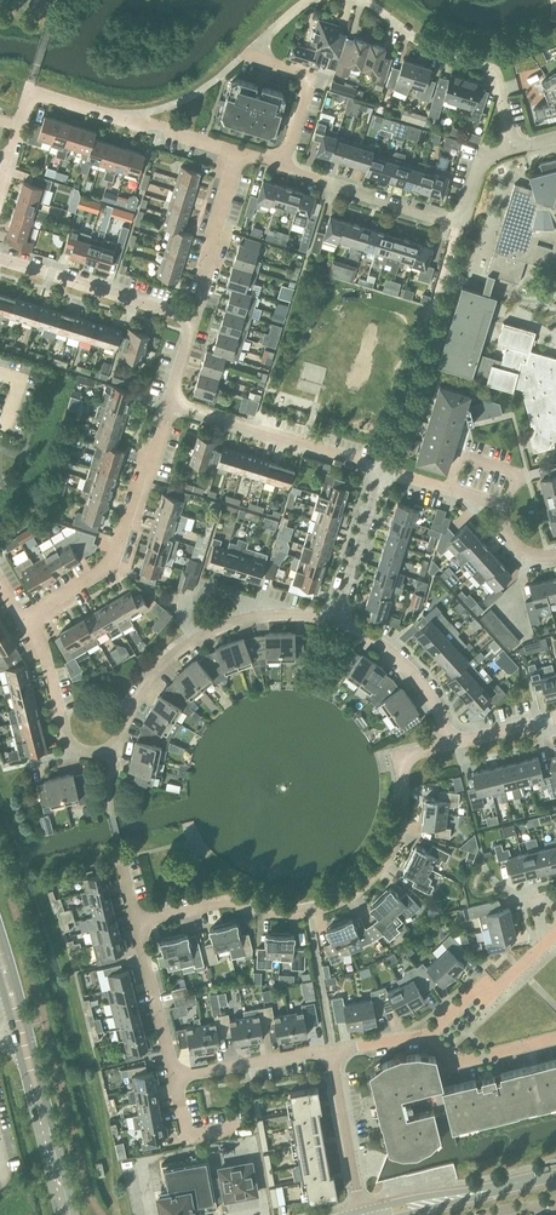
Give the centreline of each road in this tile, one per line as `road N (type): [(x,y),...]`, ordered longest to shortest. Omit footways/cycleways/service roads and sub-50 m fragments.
road 1 (residential): [(139,923),(231,900),(288,913),(350,898),(383,869),(405,823),(405,766),(413,755),(452,743)]
road 2 (residential): [(0,192),(30,90),(238,152)]
road 3 (residential): [(283,165),(462,222),(481,168),(515,148)]
road 4 (residential): [(336,621),(252,618),(192,638),(132,707),(117,750)]
road 5 (residential): [(21,620),(107,567),(169,403)]
road 6 (residential): [(352,0),(374,6),(416,40),(492,71),(515,148)]
road 7 (residential): [(382,471),(169,403)]
road 8 (residential): [(283,165),(310,80),(263,57),(278,28),(317,0)]
road 9 (residential): [(555,555),(516,547),(495,504),(382,471)]
road 10 (residential): [(195,317),(0,258)]
road 11 (secondary): [(75,1214),(28,1026)]
road 12 (secondary): [(13,1030),(60,1214)]
road 13 (residential): [(117,750),(85,752),(72,742),(46,656),(21,620)]
road 14 (residential): [(452,743),(410,671),(336,621)]
road 15 (residential): [(195,317),(238,152)]
road 16 (residential): [(362,1213),(331,1051)]
road 17 (residential): [(176,1077),(139,923)]
road 18 (residential): [(176,1077),(331,1051)]
road 19 (residential): [(336,621),(382,471)]
road 20 (residential): [(430,1035),(547,946)]
road 21 (residential): [(430,1035),(458,1068),(555,1043)]
road 22 (tertiary): [(555,1173),(432,1203)]
road 23 (residential): [(250,1128),(189,1137),(176,1077)]

